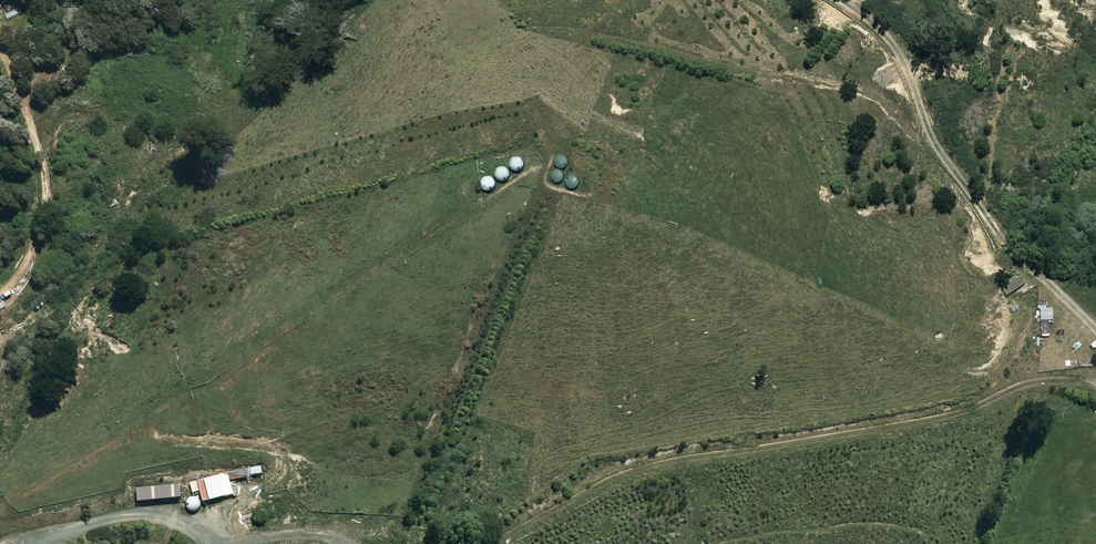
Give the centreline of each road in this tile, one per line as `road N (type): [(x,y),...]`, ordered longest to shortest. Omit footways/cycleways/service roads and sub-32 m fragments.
road 1 (track): [(1095,384),(997,393),(919,428),(828,431),(614,483),(500,543)]
road 2 (track): [(1095,320),(1008,251),(934,142),(906,64),(844,0)]
road 3 (track): [(210,543),(180,520),(138,512),(44,543)]
road 4 (track): [(408,543),(333,536),(281,543)]

